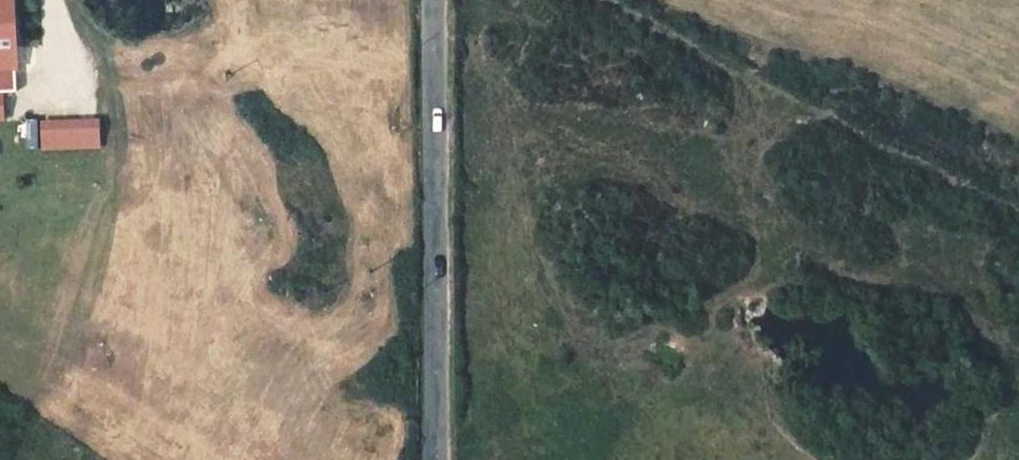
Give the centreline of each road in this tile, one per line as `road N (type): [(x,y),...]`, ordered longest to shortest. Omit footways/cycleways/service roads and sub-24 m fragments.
road 1 (tertiary): [(437,459),(436,0)]

